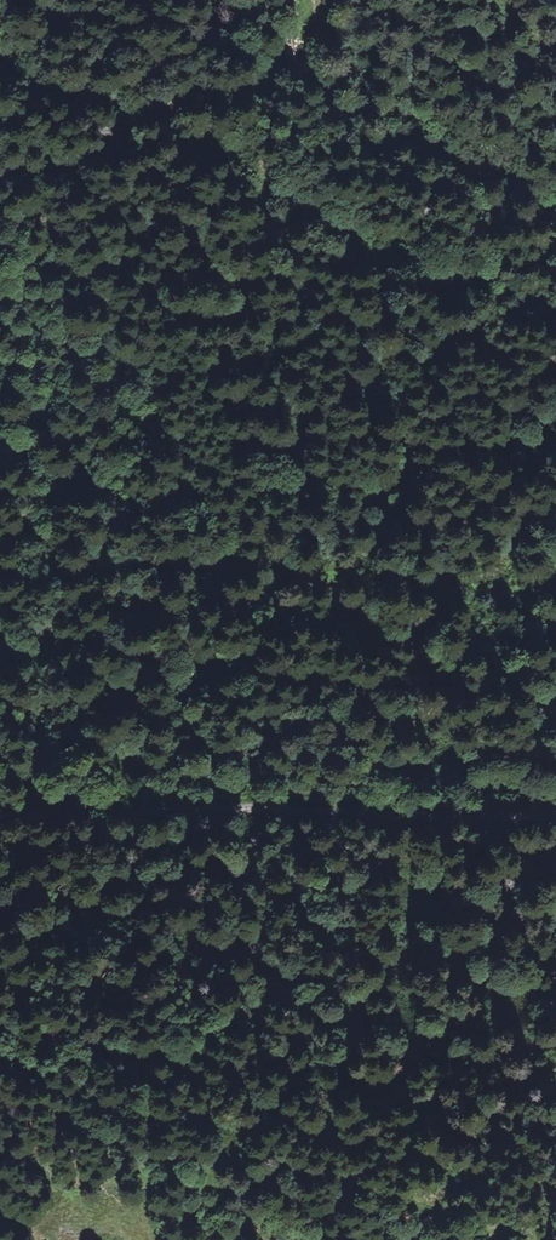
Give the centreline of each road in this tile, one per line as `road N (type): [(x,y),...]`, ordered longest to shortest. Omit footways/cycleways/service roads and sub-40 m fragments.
road 1 (unclassified): [(555,812),(0,817)]

